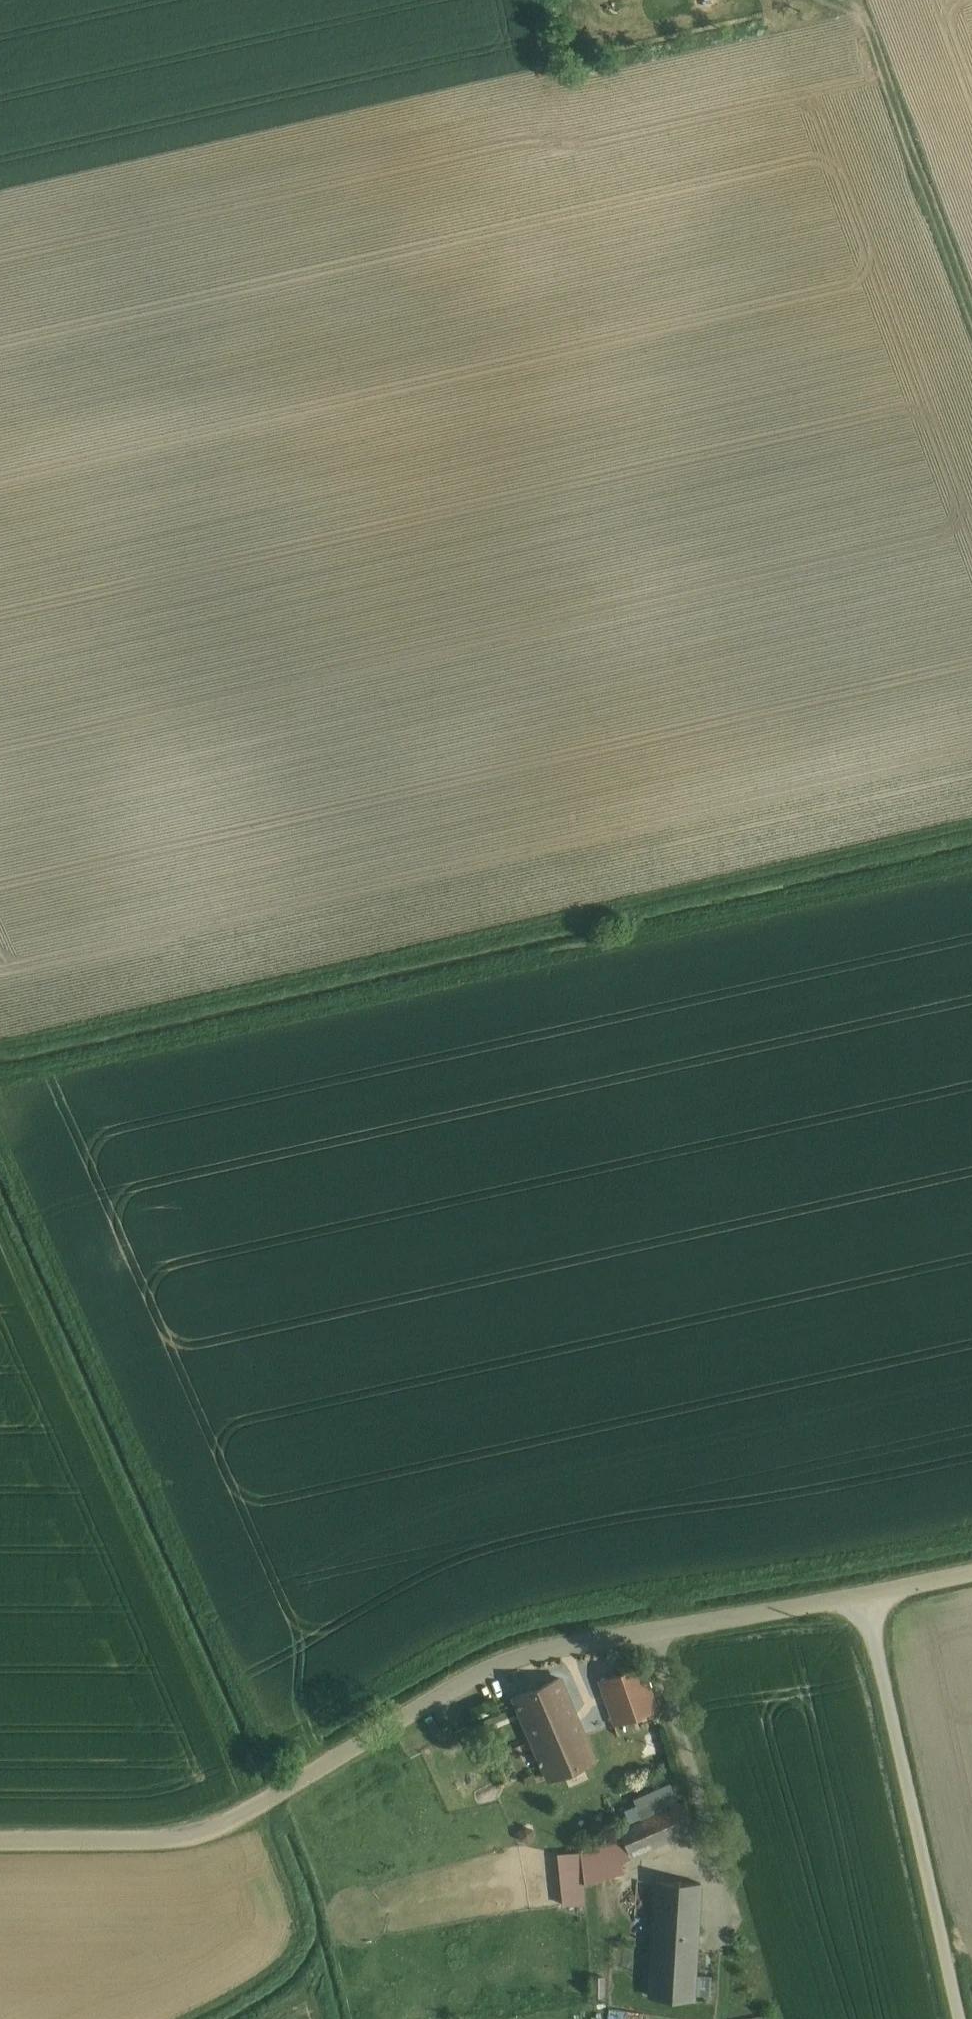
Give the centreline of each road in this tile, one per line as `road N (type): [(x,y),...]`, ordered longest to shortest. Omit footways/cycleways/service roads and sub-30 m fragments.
road 1 (unclassified): [(0,1841),(189,1838),(310,1779),(482,1672),(554,1646),(863,1597)]
road 2 (unclassified): [(863,1597),(960,2018)]

